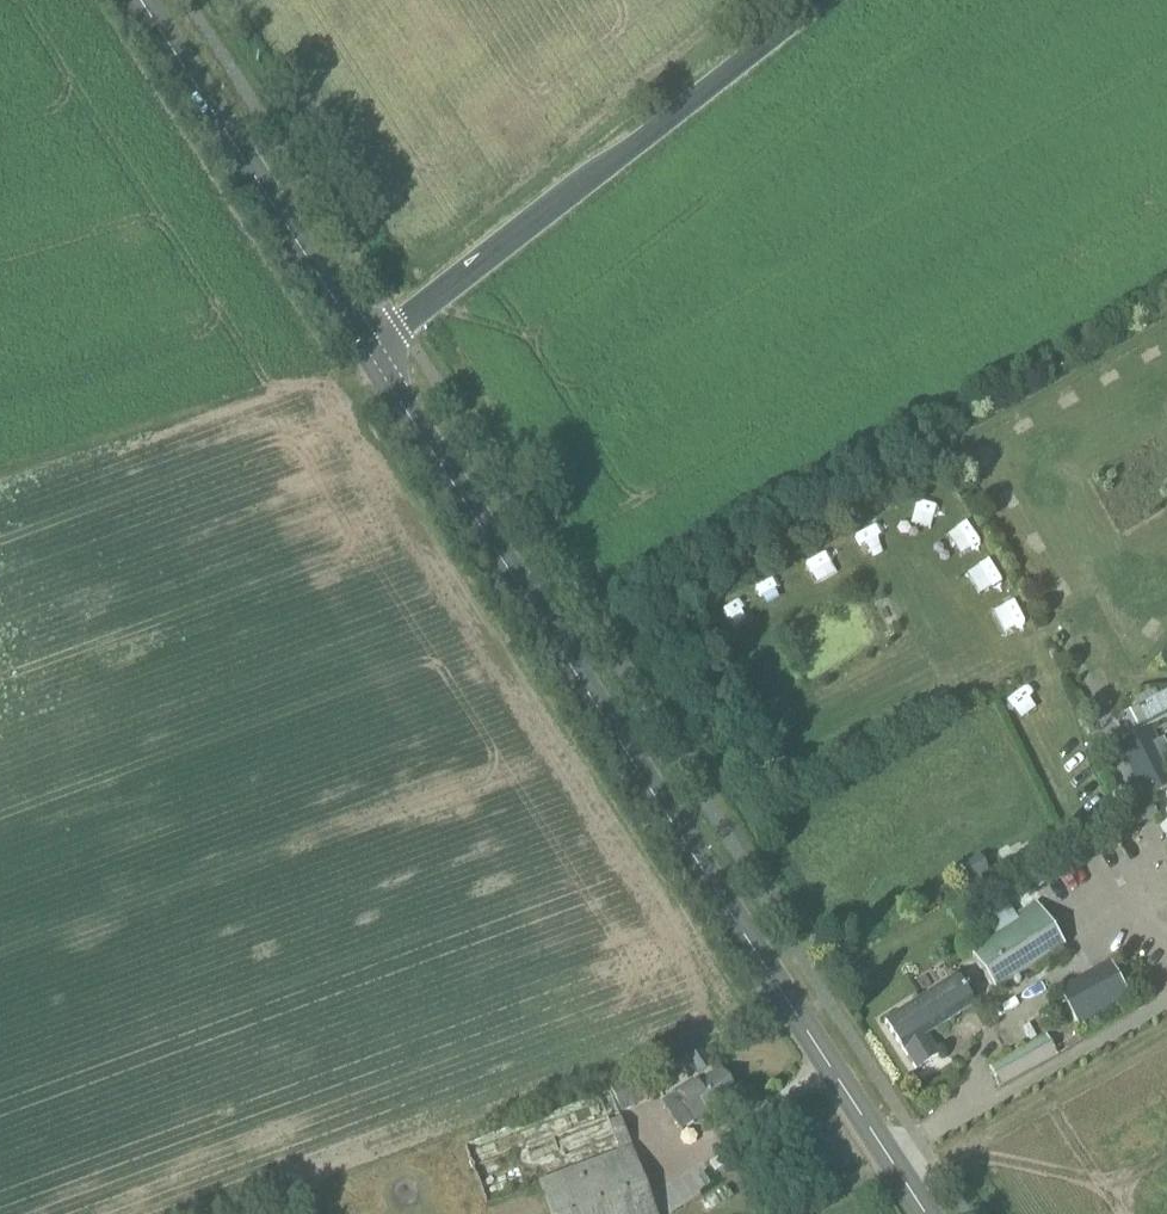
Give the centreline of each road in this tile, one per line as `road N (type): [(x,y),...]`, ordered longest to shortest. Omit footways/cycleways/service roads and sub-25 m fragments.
road 1 (secondary): [(926,1213),(369,349)]
road 2 (unclassified): [(422,311),(820,0)]
road 3 (secondary): [(369,349),(146,0)]

